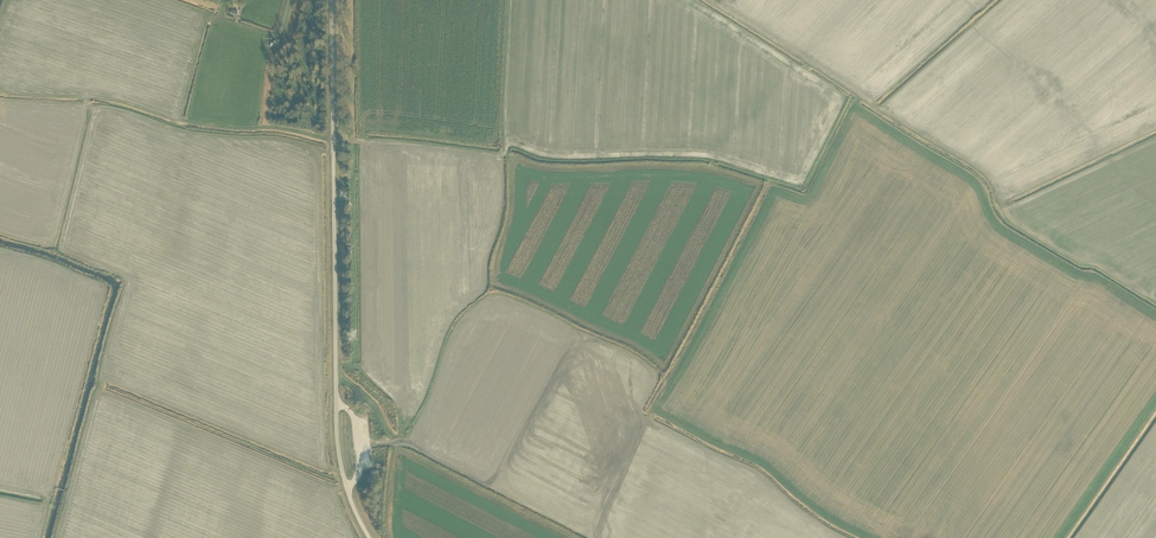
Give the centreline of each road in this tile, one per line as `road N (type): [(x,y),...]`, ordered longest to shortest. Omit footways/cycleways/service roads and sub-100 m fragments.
road 1 (unclassified): [(369,537),(351,500),(337,436),(332,0)]

